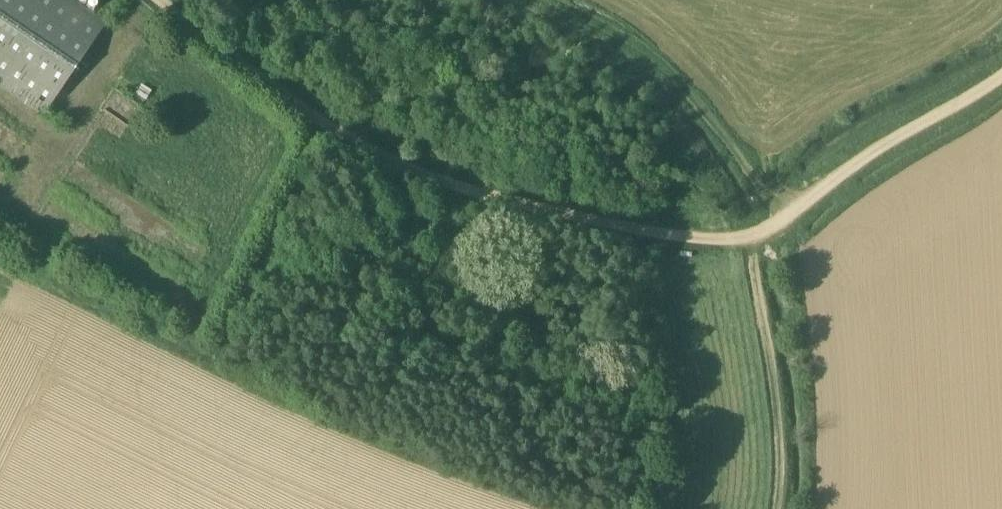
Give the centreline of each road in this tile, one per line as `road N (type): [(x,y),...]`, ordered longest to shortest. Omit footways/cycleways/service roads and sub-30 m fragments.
road 1 (track): [(1001,68),(874,150),(768,244),(705,246),(520,207),(326,126),(164,0)]
road 2 (track): [(211,345),(287,177),(291,137),(197,66),(155,68),(126,58),(164,0)]
road 3 (track): [(772,508),(790,406),(768,244)]

